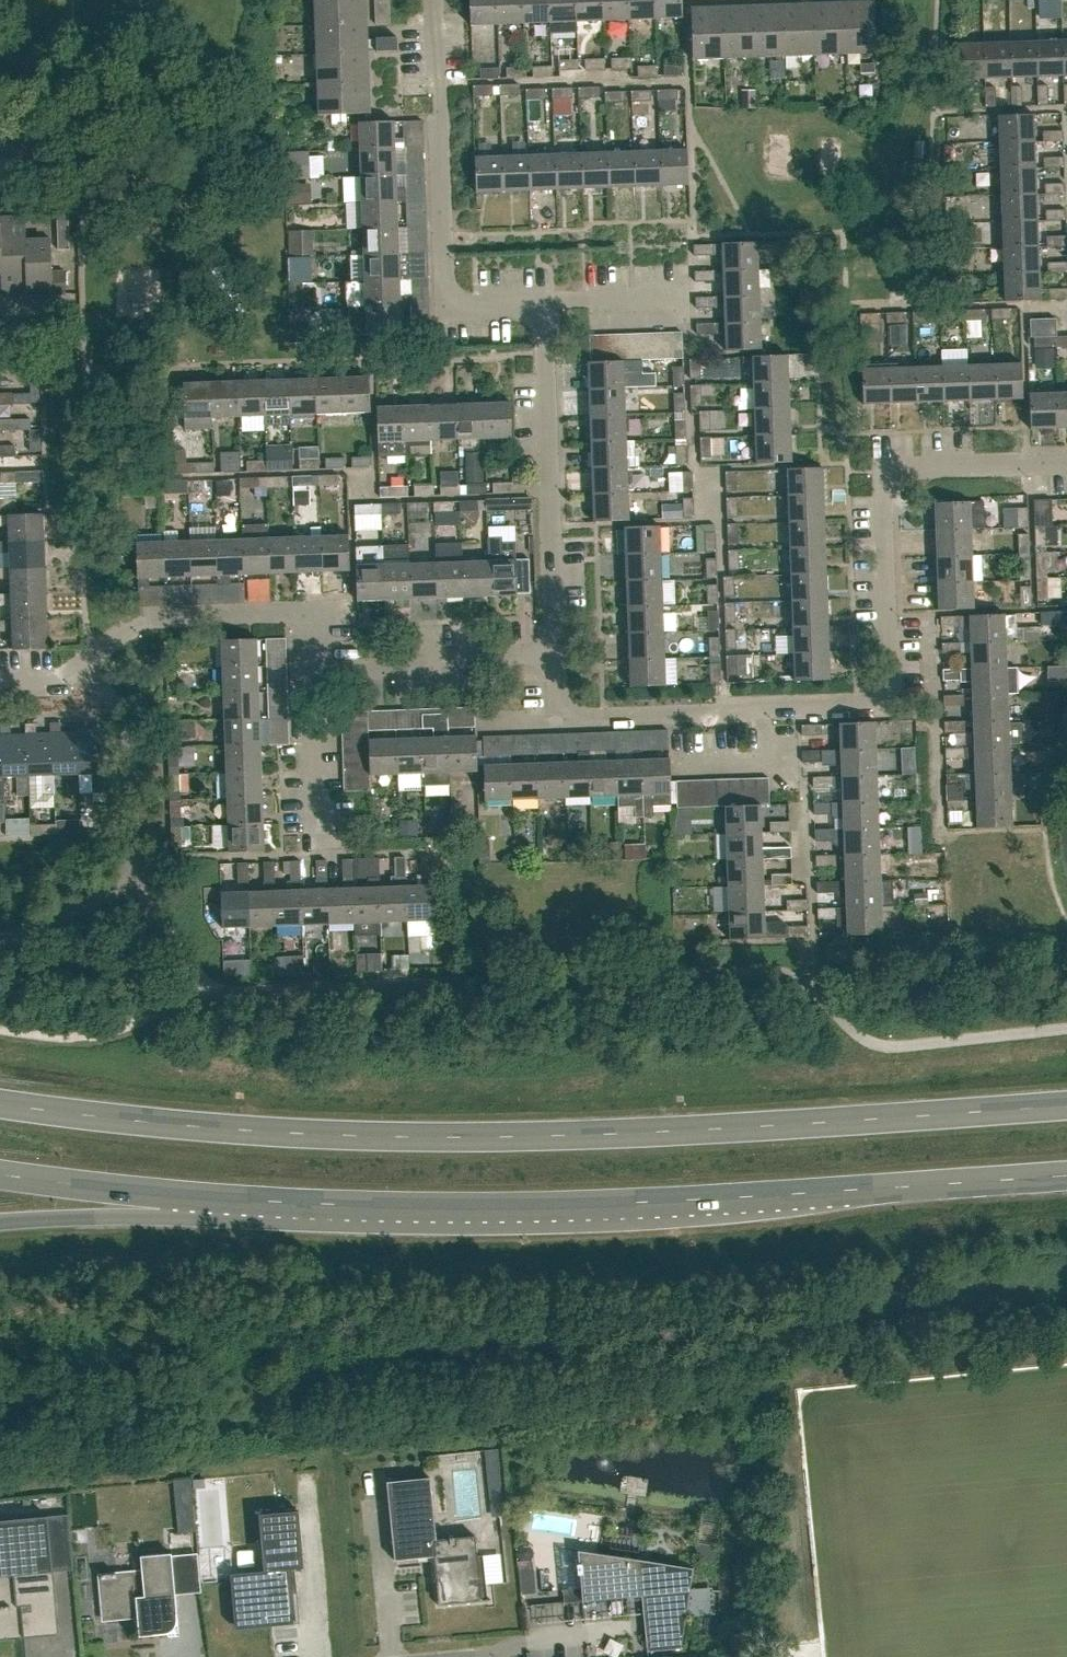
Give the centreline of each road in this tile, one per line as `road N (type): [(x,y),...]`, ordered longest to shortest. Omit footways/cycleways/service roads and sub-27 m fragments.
road 1 (primary): [(1066,1103),(532,1135),(277,1132),(0,1104)]
road 2 (primary): [(164,1194),(442,1208),(1066,1173)]
road 3 (residential): [(557,655),(566,709),(585,717),(863,705),(880,697),(888,678),(881,498),(889,478),(906,467),(1066,463)]
road 4 (residential): [(544,305),(447,309),(437,0)]
road 5 (residential): [(315,671),(314,613),(146,618),(63,679),(0,681)]
road 6 (residential): [(557,655),(544,305)]
road 7 (residential): [(315,671),(557,655)]
road 8 (residential): [(319,838),(303,673),(315,671)]
road 9 (primary): [(0,1221),(108,1217),(164,1194)]
road 10 (primary): [(0,1176),(164,1194)]
road 11 (residential): [(544,305),(680,301)]

